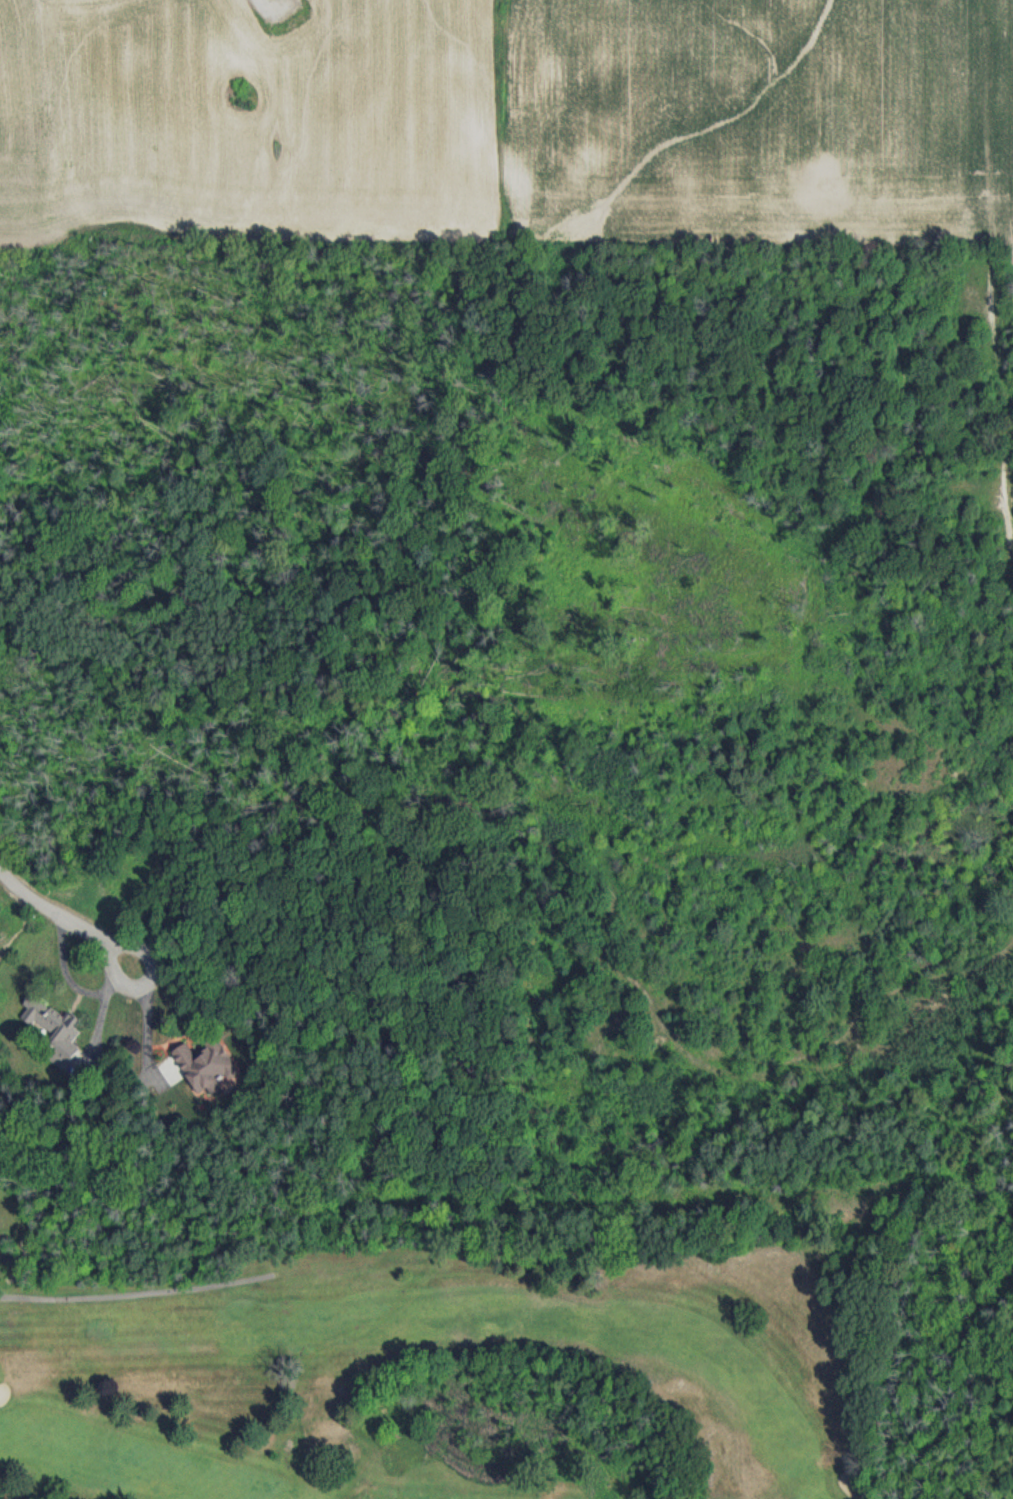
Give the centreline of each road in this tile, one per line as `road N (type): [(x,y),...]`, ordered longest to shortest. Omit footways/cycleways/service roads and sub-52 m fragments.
road 1 (residential): [(103,941),(123,987),(145,986),(152,966),(141,947),(103,941)]
road 2 (residential): [(0,867),(23,893),(103,941)]

